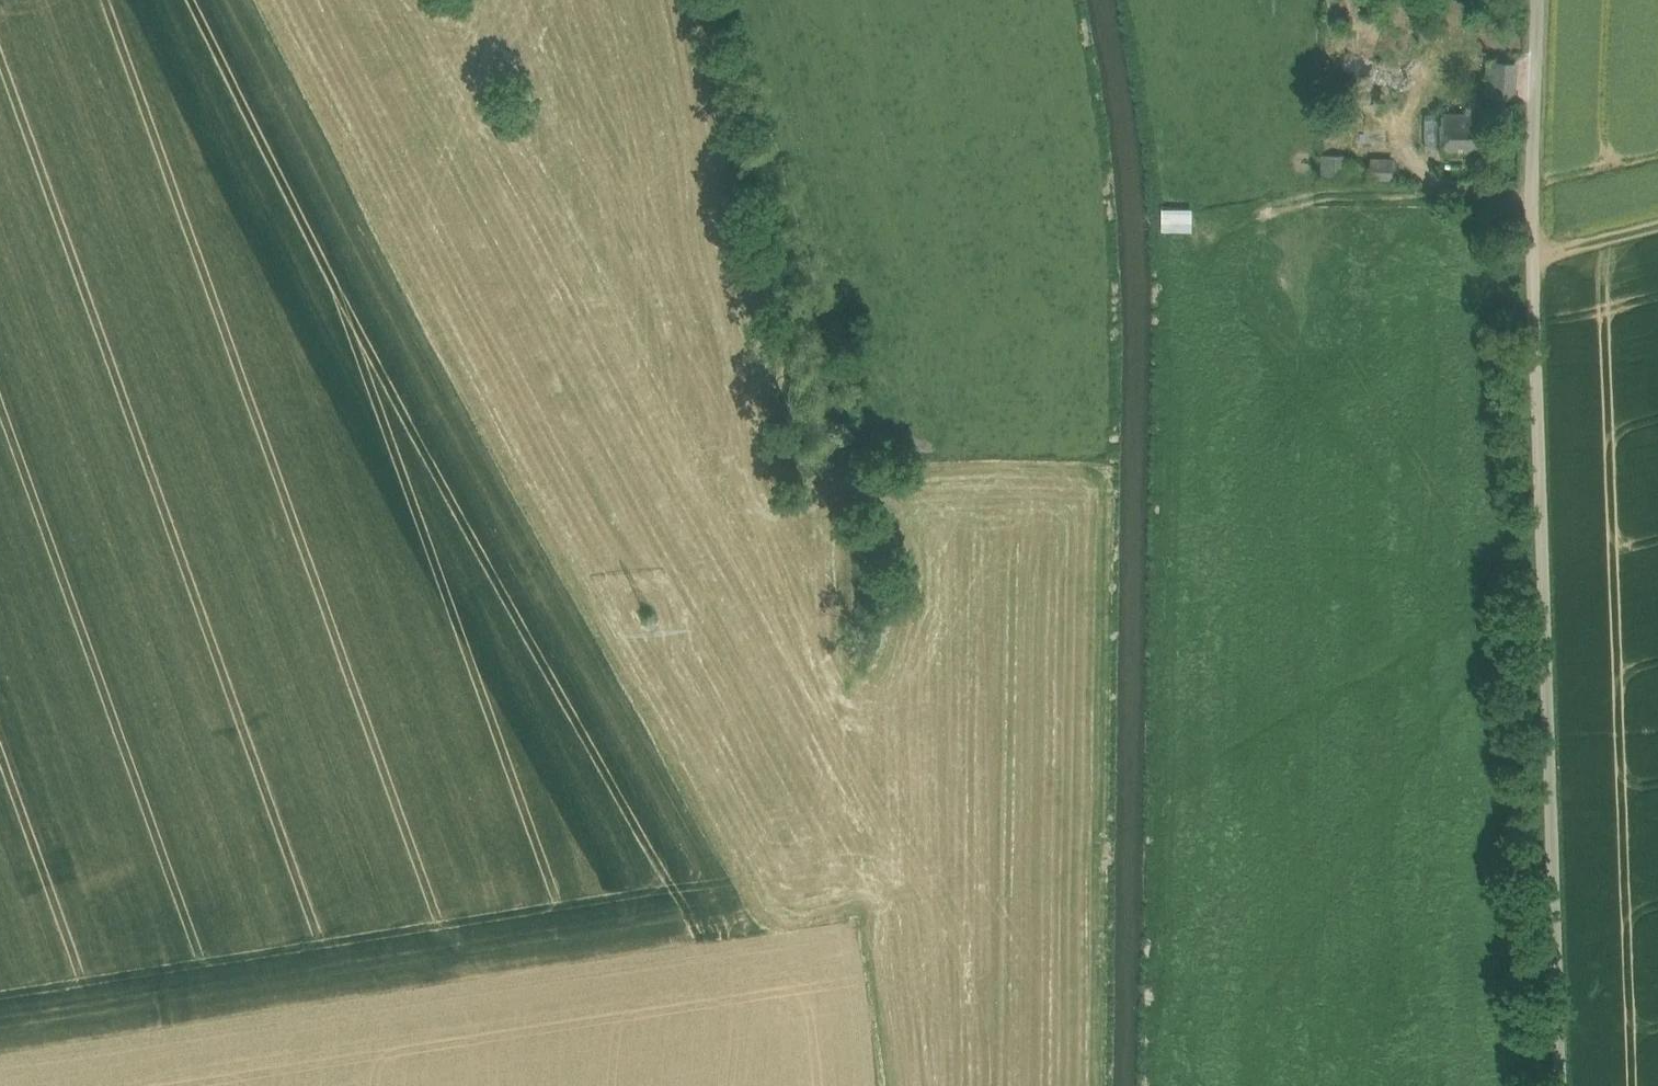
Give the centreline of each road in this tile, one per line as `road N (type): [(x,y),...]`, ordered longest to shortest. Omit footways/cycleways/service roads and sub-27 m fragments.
road 1 (track): [(1559,1085),(1529,171),(1538,0)]
road 2 (track): [(1533,258),(1657,226)]

